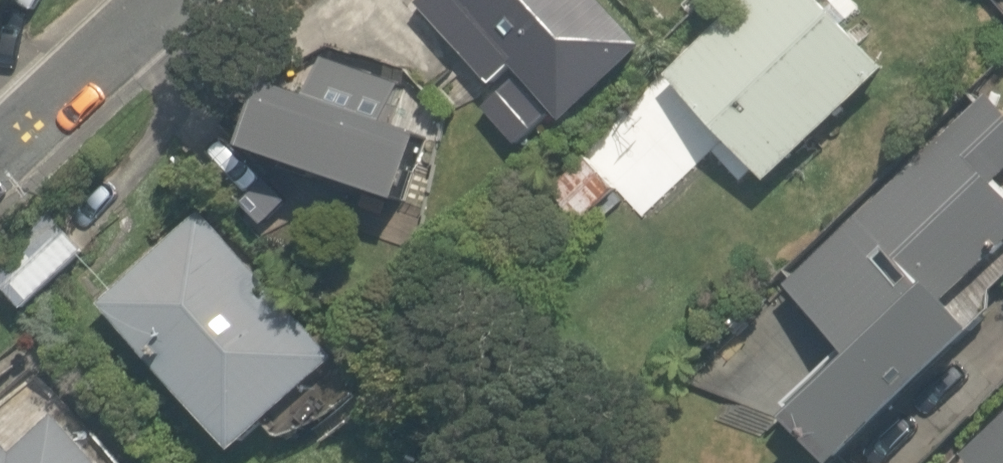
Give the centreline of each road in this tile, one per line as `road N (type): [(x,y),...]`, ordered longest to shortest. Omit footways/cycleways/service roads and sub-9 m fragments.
road 1 (residential): [(0,144),(160,0)]

